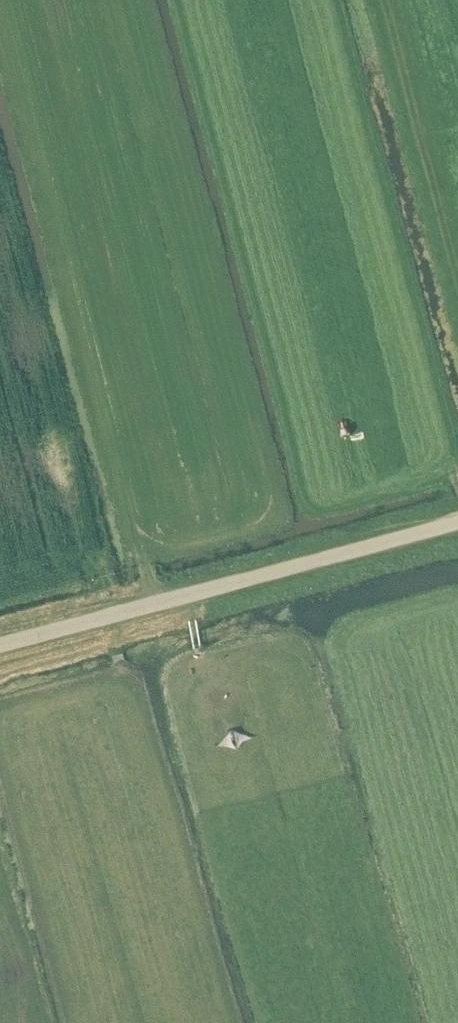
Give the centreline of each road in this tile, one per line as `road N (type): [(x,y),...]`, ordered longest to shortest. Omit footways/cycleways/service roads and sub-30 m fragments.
road 1 (unclassified): [(0,641),(457,522)]

